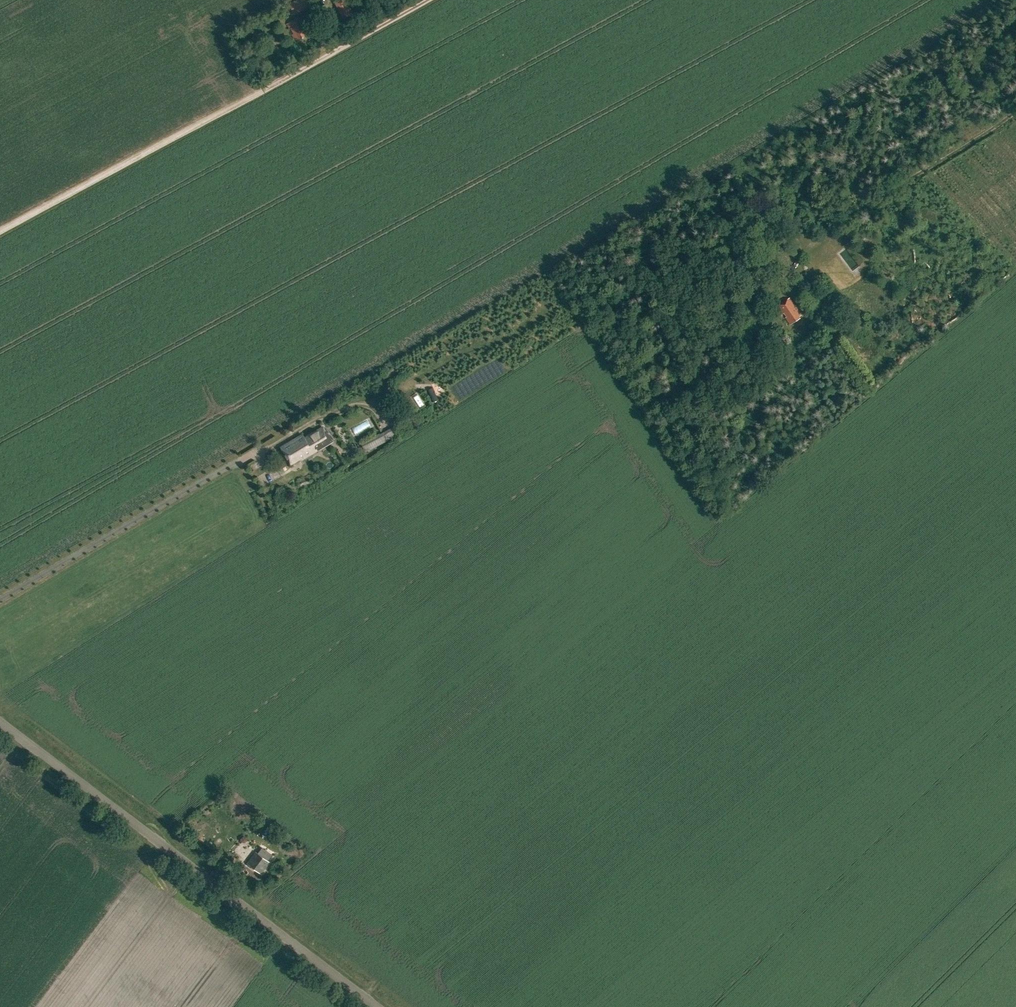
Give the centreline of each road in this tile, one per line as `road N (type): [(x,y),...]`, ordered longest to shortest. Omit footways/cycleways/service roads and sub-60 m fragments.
road 1 (track): [(0,230),(423,0)]
road 2 (unclassified): [(377,1006),(0,722)]
road 3 (track): [(1015,111),(851,216)]

